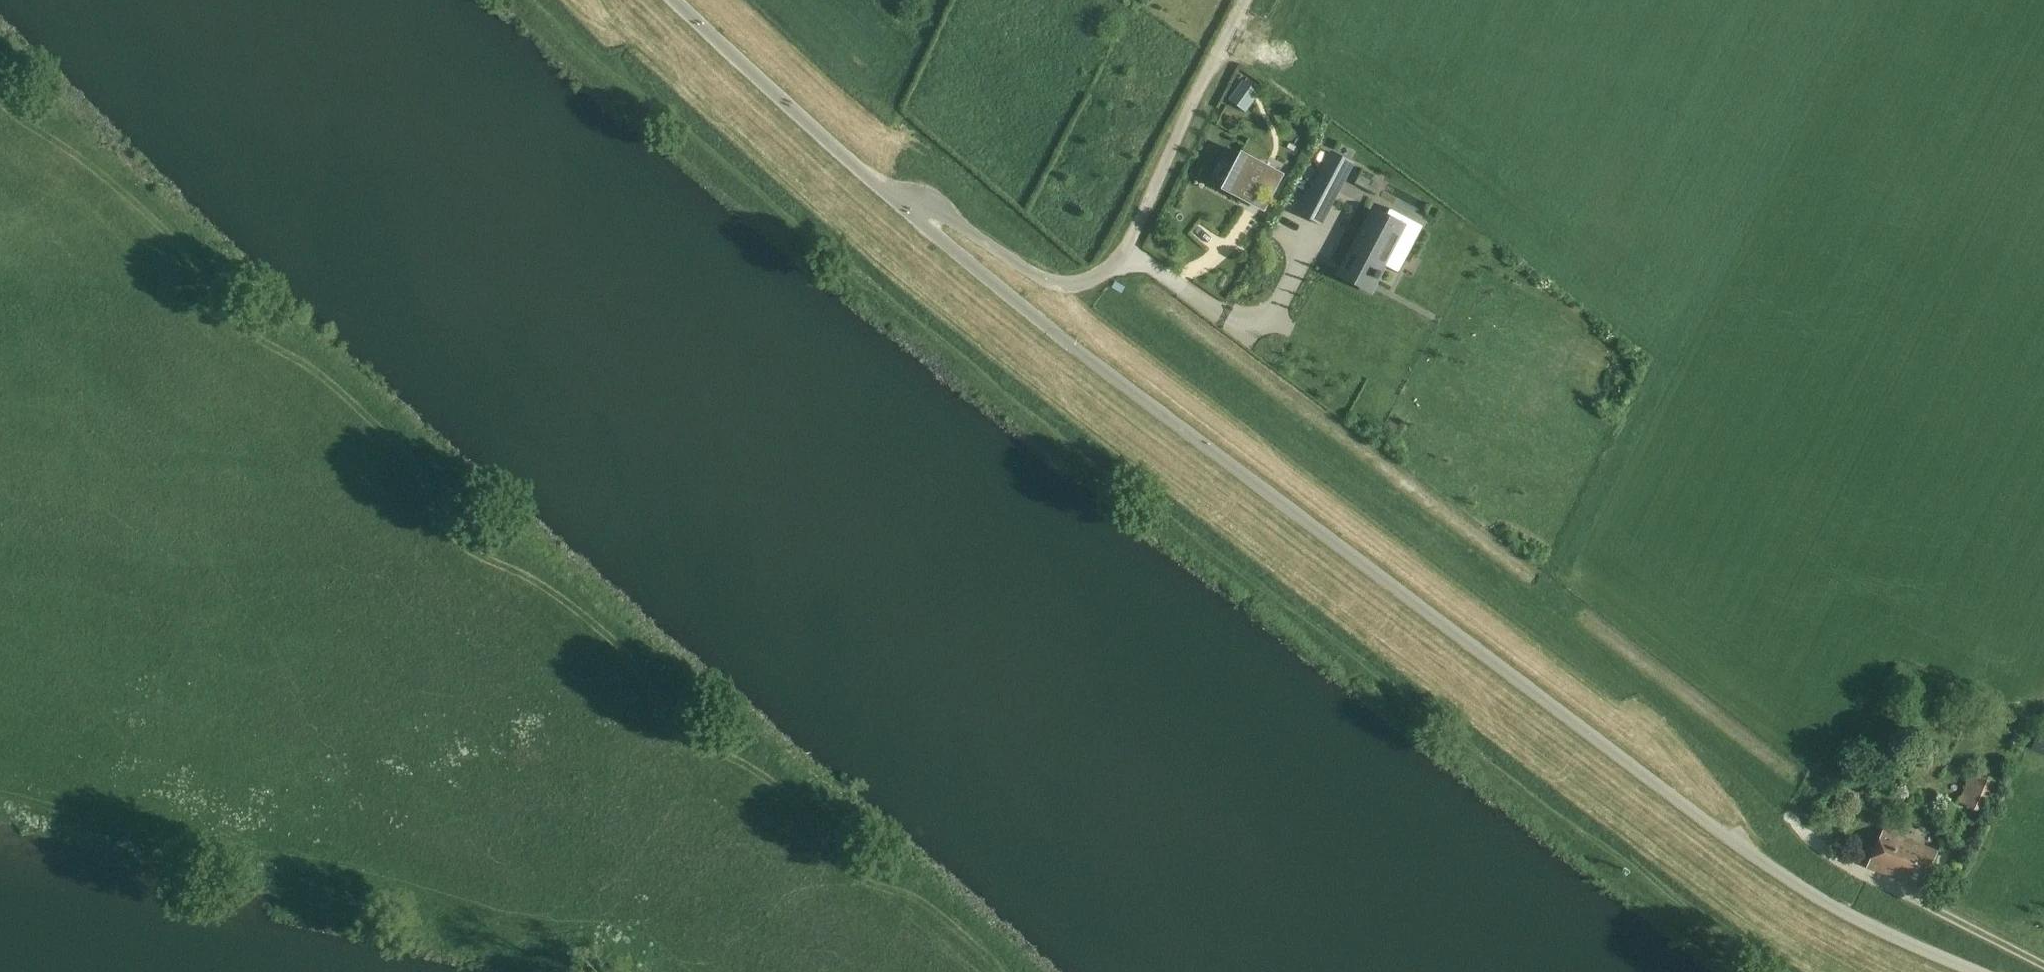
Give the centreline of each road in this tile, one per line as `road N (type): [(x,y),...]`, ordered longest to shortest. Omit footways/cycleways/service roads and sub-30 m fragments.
road 1 (unclassified): [(1975,971),(1810,894),(1675,800),(964,258),(676,0)]

